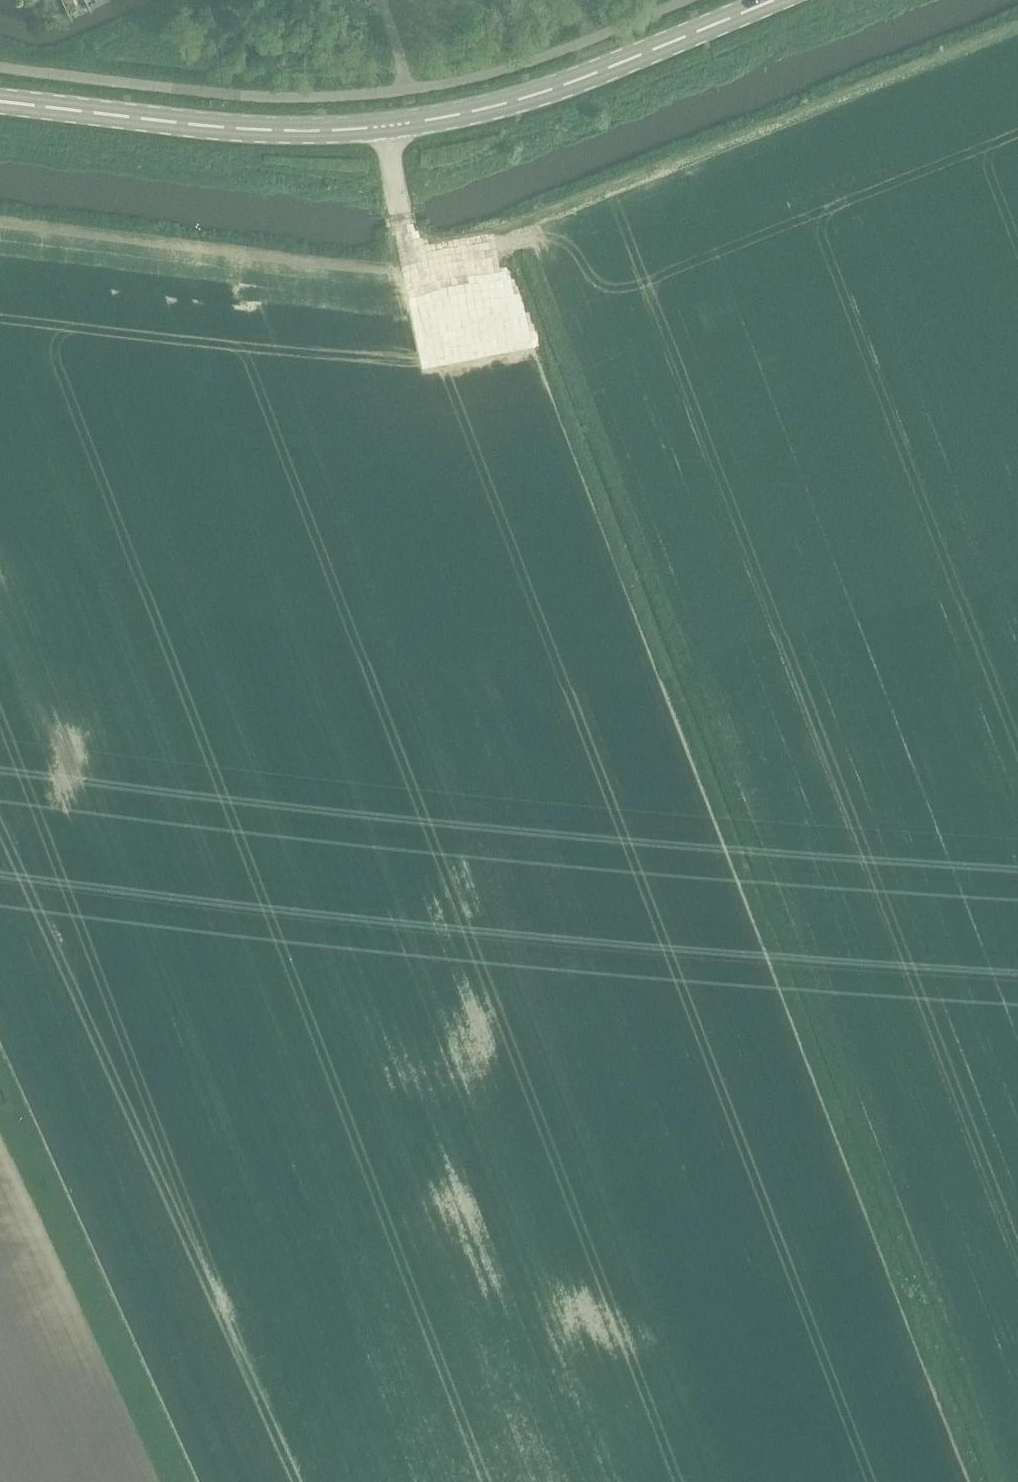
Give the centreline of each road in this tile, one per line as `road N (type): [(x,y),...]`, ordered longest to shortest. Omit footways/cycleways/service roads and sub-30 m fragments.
road 1 (secondary): [(0,103),(291,131),(410,124),(568,84),(772,0)]

